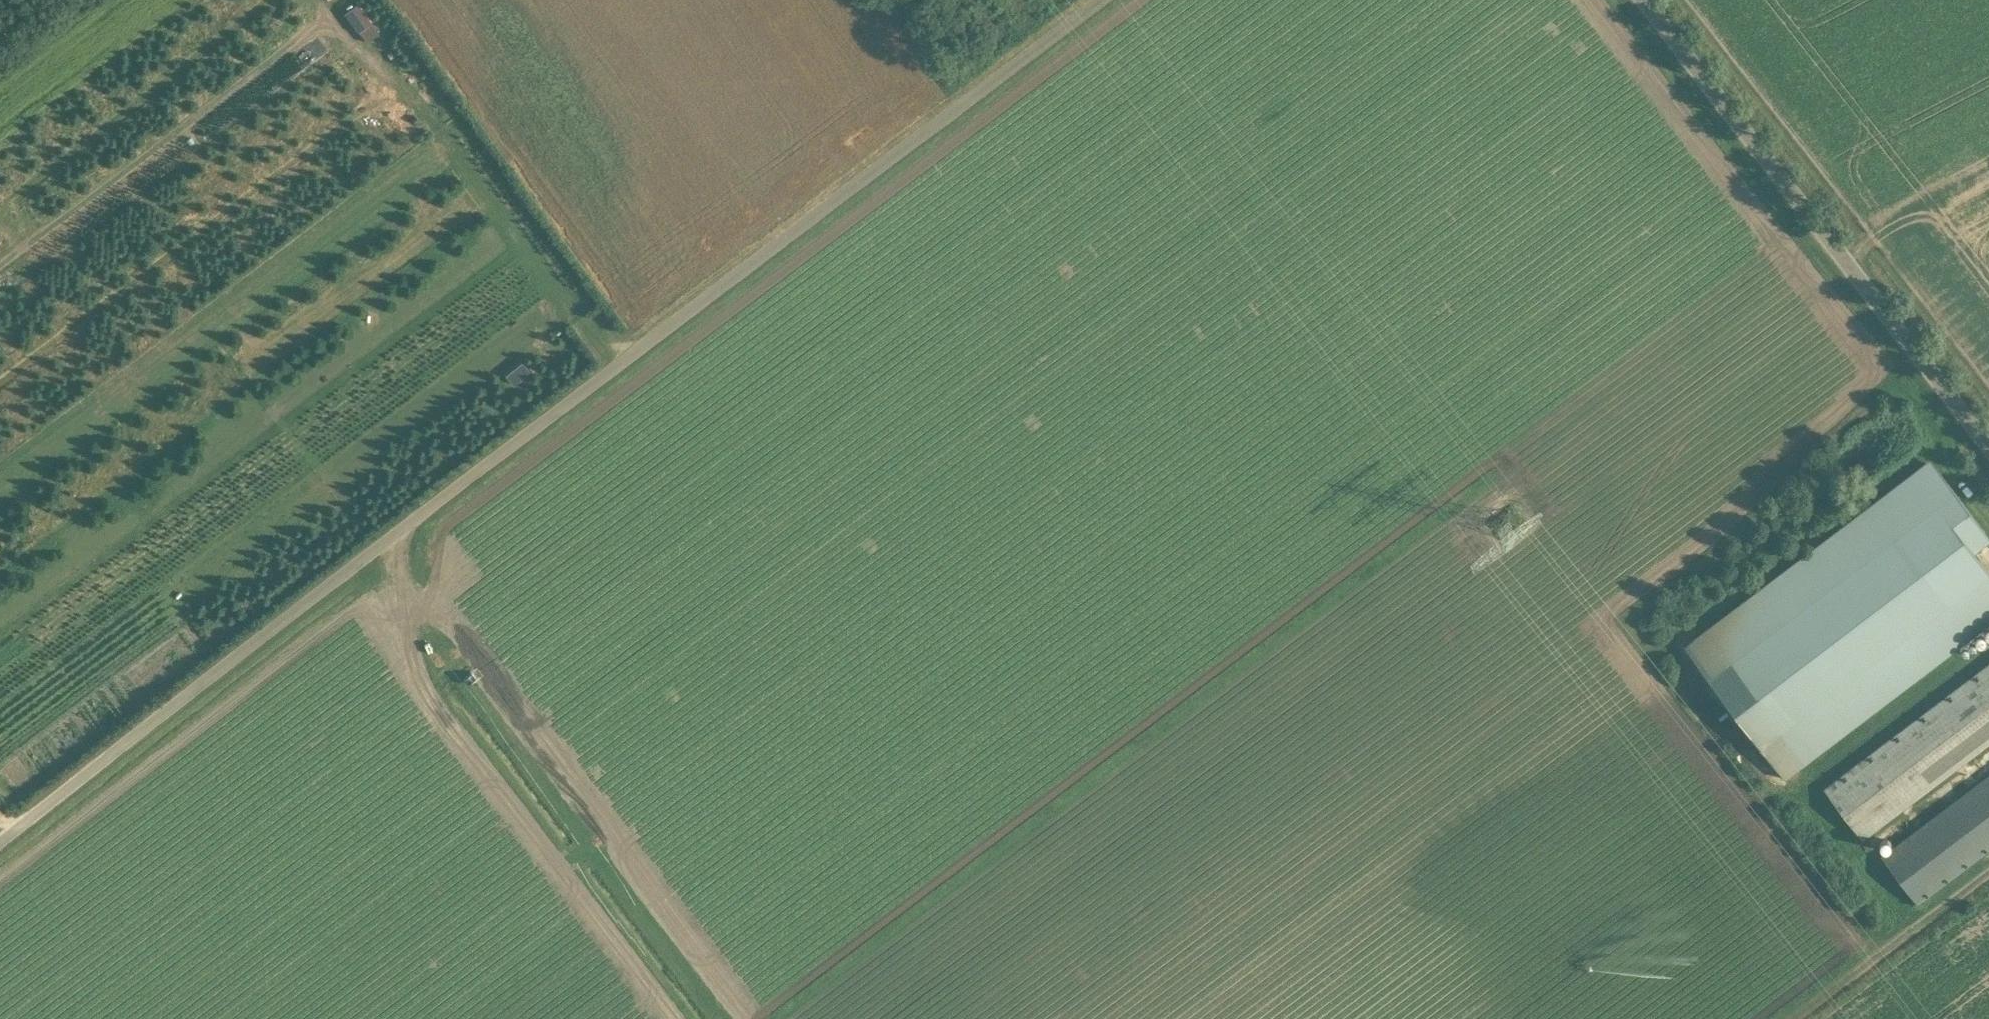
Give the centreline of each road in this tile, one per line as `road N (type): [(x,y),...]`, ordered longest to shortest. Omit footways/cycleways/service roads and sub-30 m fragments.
road 1 (unclassified): [(0,837),(362,576),(638,347),(1102,0)]
road 2 (unclassified): [(1988,445),(1647,0)]
road 3 (track): [(638,347),(620,337),(371,0)]
road 4 (track): [(1988,873),(1795,1018)]

